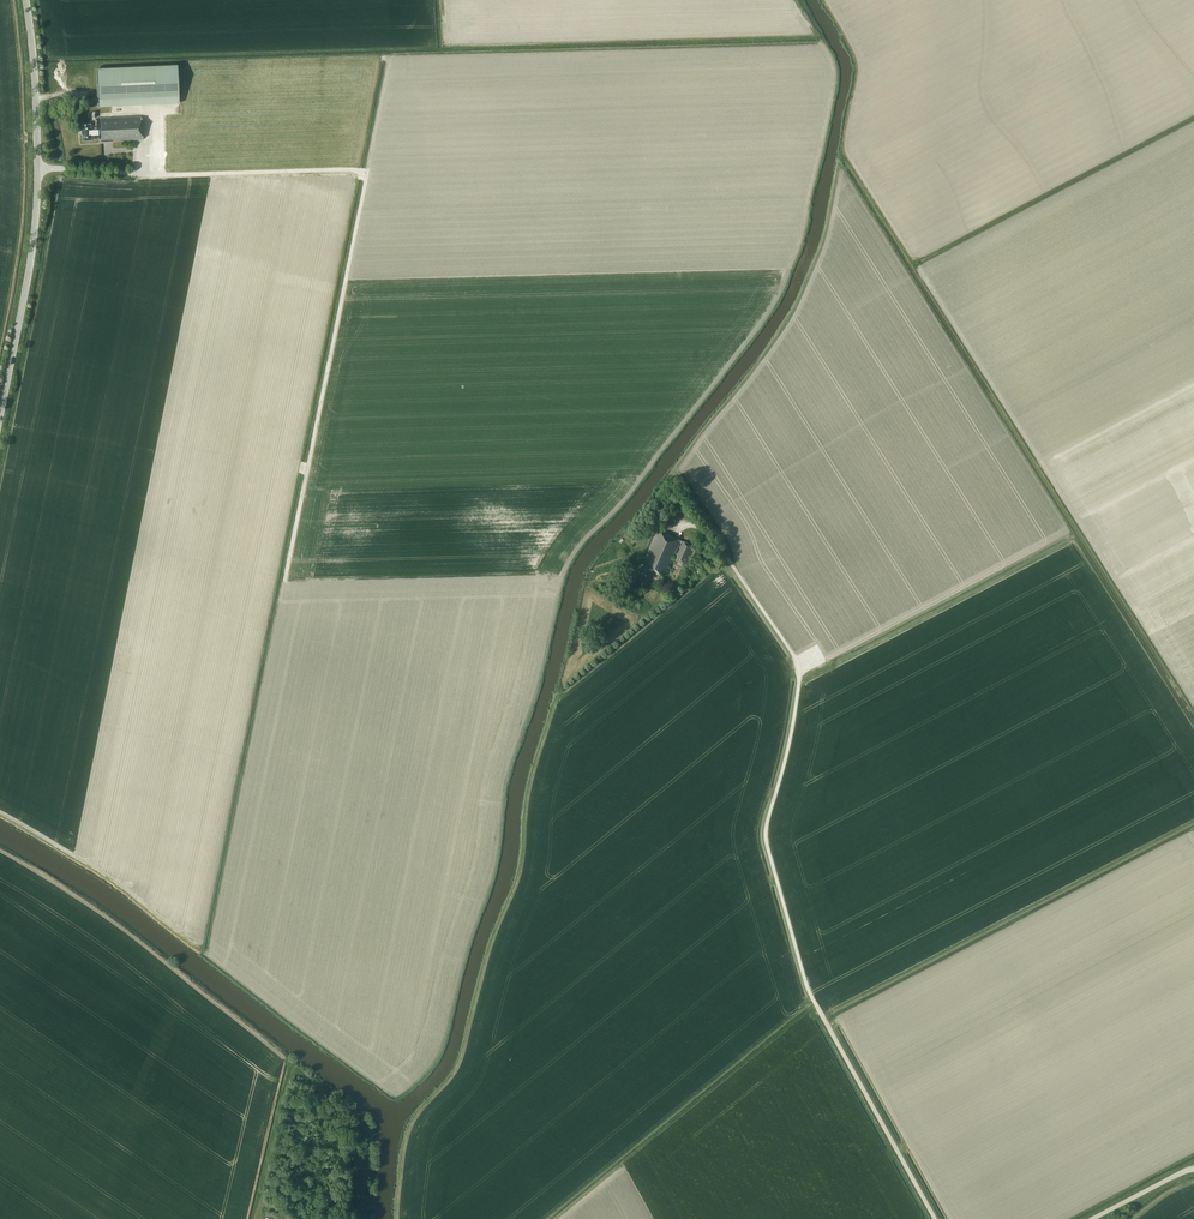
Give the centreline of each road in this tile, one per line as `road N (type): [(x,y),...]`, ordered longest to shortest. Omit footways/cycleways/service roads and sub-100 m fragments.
road 1 (unclassified): [(935,1218),(807,987),(767,846),(798,663),(700,528)]
road 2 (tertiary): [(0,414),(35,232),(36,98),(25,0)]

